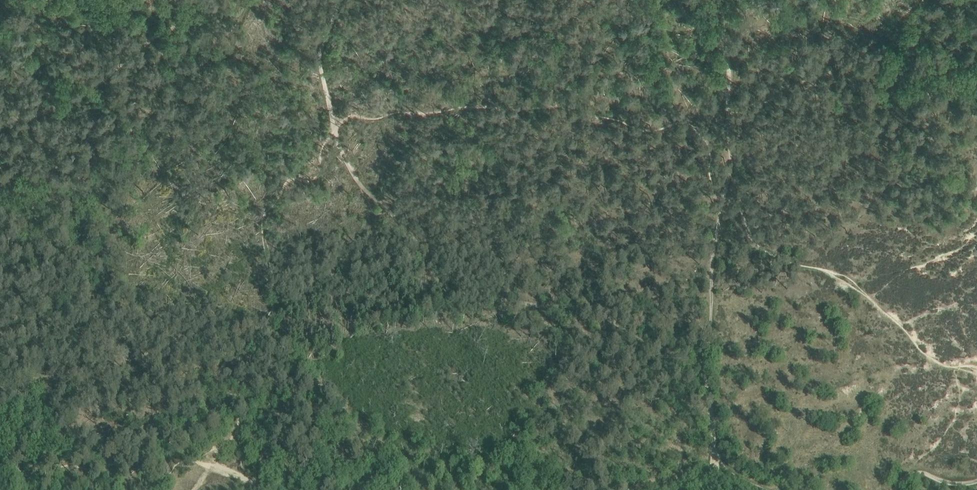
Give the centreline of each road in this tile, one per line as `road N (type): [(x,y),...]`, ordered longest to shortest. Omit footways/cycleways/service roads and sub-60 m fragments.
road 1 (track): [(680,0),(692,27),(729,61),(731,165),(705,360),(715,489)]
road 2 (track): [(0,114),(26,117),(79,99),(141,46),(227,0)]

